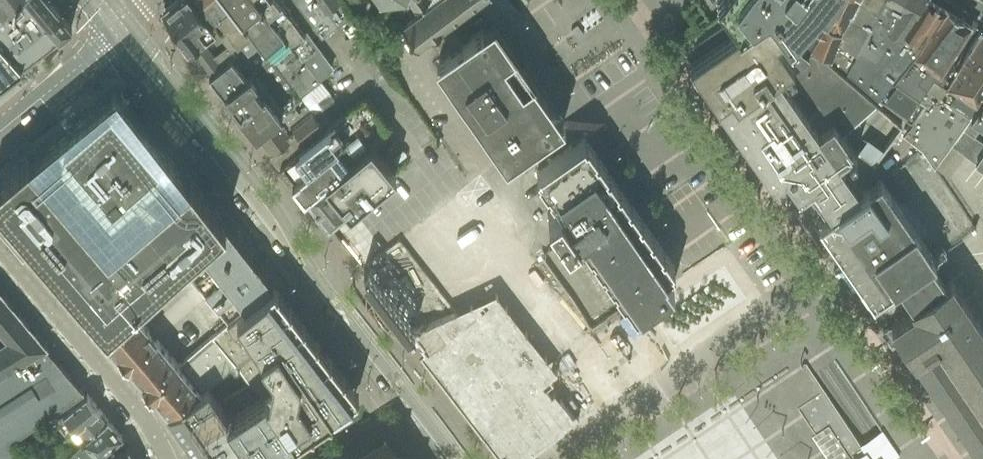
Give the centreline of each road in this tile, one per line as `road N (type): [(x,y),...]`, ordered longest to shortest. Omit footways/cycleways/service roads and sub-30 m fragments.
road 1 (tertiary): [(114,33),(454,458)]
road 2 (residential): [(834,315),(653,69)]
road 3 (unclassified): [(169,458),(136,408),(0,254)]
road 4 (residential): [(618,458),(798,339)]
road 5 (residential): [(936,458),(834,315)]
road 6 (tertiary): [(103,49),(0,133)]

